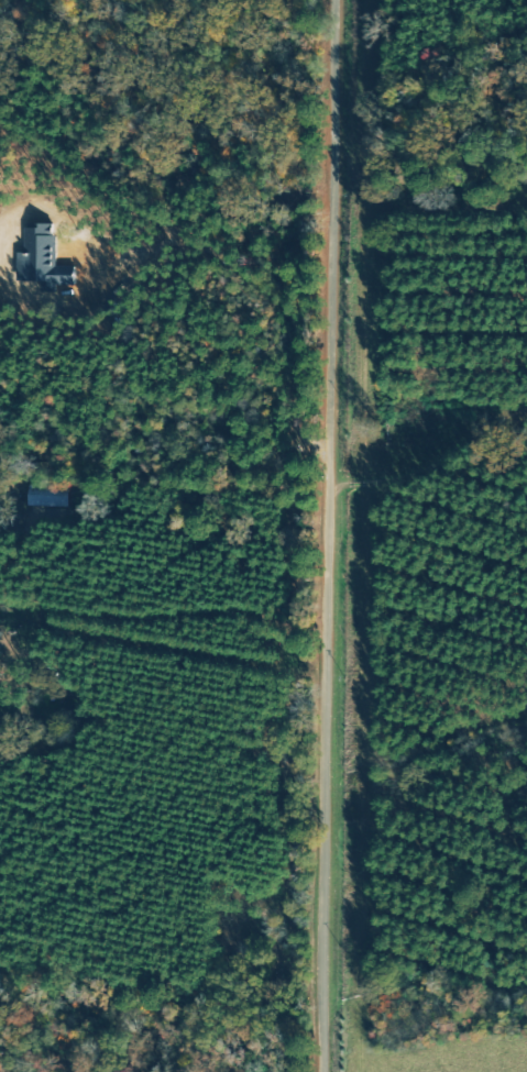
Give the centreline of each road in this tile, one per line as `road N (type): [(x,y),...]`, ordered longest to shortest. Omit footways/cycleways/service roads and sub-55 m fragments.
road 1 (residential): [(322,1071),(335,0)]
road 2 (residential): [(0,122),(31,128),(109,200),(136,266),(136,411),(165,500),(209,545),(215,623),(241,709),(271,742),(326,769)]

